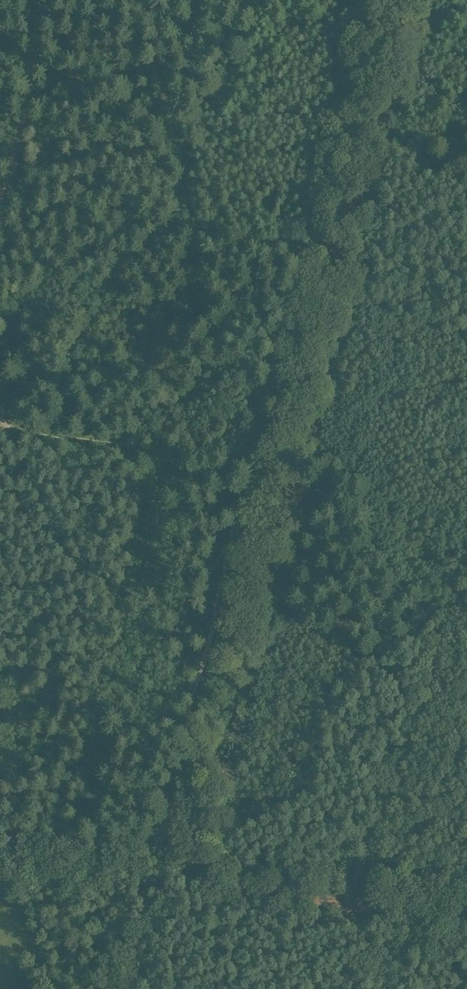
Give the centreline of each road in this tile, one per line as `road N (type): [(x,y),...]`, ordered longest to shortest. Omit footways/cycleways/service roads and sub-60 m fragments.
road 1 (track): [(160,835),(360,0)]
road 2 (tertiary): [(0,238),(43,0)]
road 3 (track): [(127,987),(155,863)]

